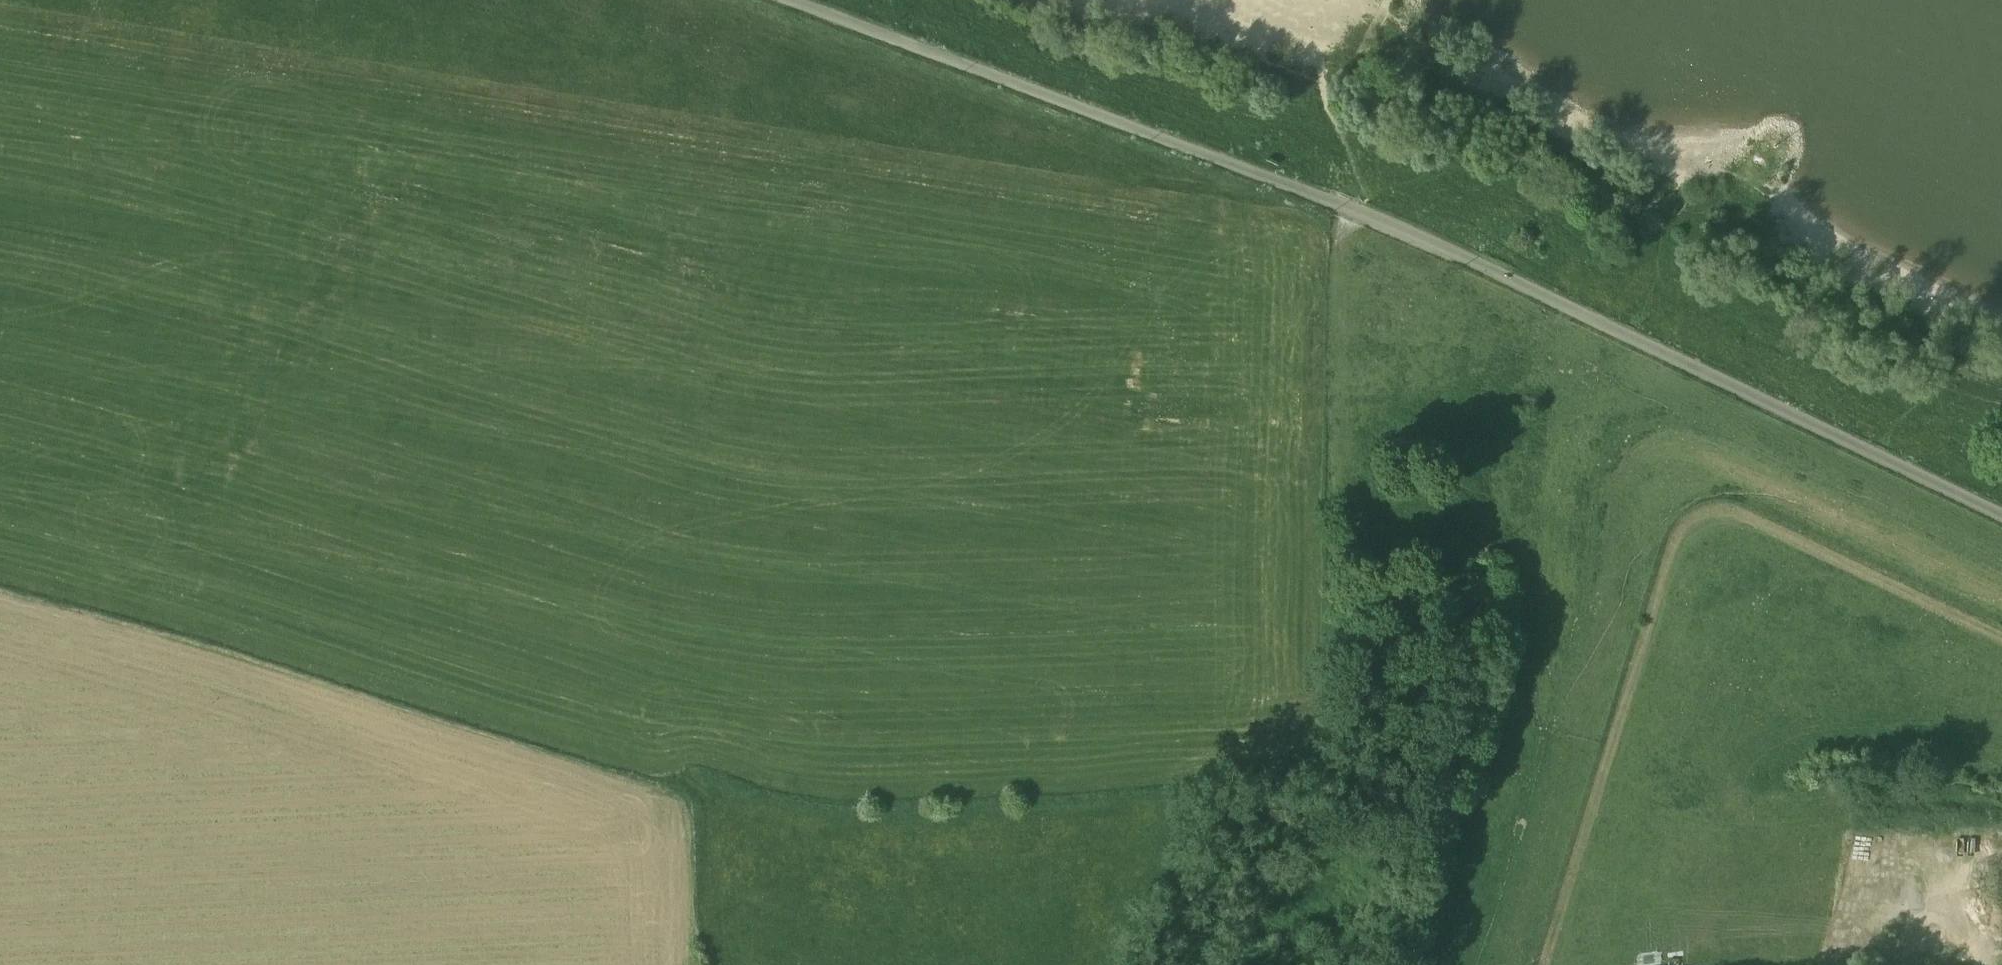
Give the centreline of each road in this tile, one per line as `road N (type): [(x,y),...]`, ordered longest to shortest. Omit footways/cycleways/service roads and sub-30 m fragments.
road 1 (unclassified): [(795,0),(1296,178),(2001,512)]

